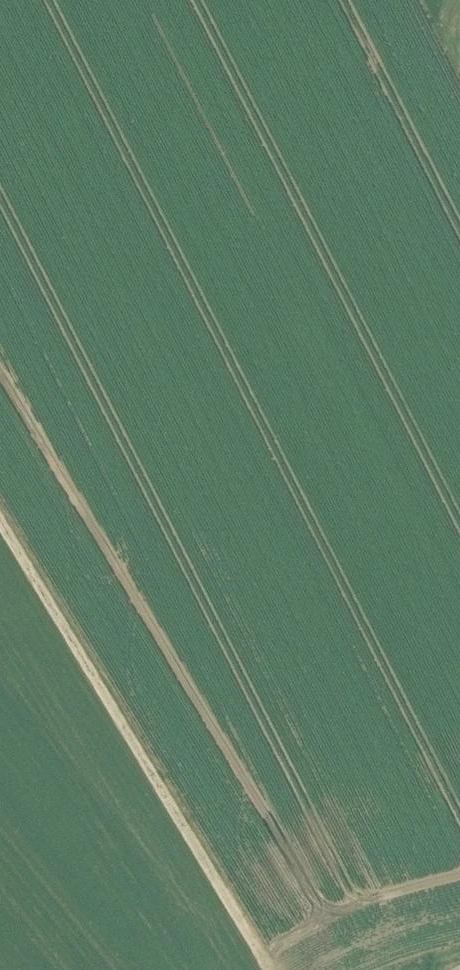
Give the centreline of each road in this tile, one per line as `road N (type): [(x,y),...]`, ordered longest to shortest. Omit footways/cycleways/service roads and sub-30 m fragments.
road 1 (track): [(271,969),(0,520)]

